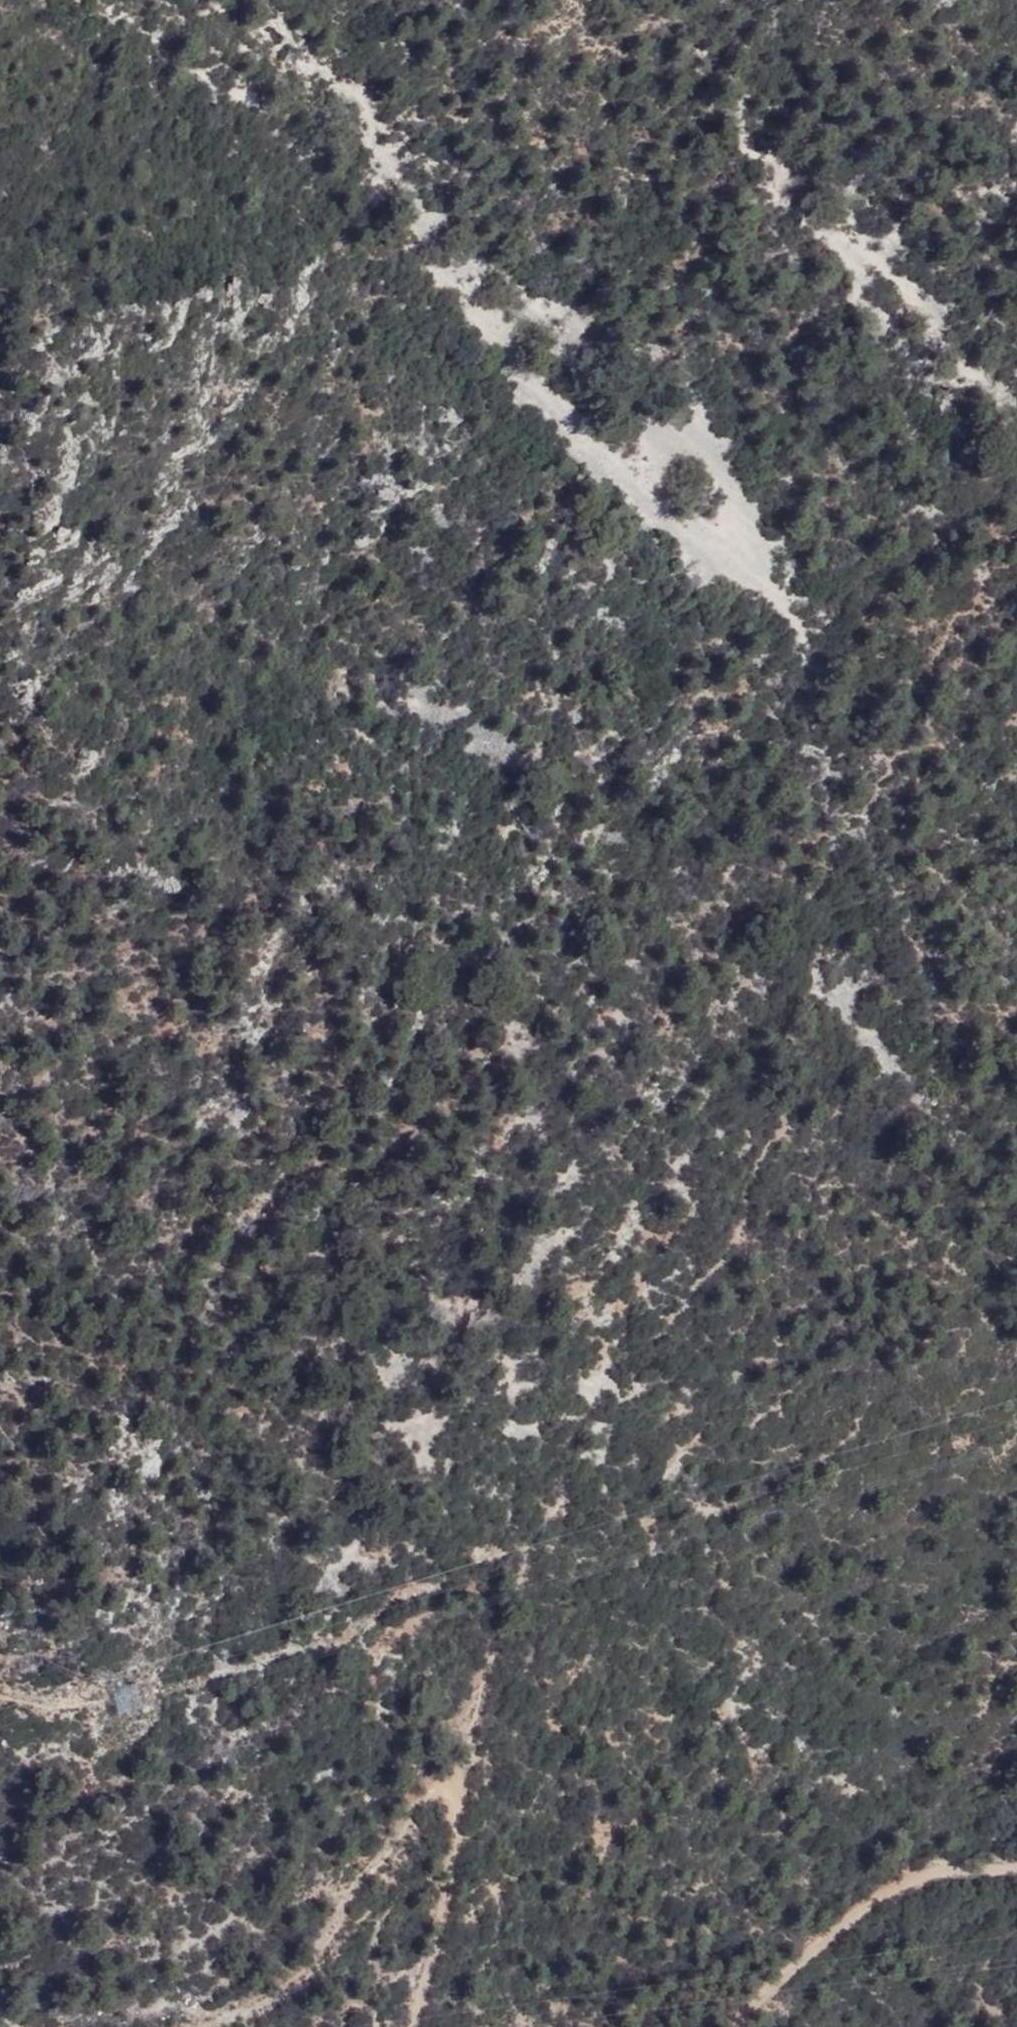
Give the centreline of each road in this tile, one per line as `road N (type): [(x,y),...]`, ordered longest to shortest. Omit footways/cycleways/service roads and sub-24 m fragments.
road 1 (track): [(417,2026),(459,1823),(447,1786),(415,1802),(329,1945),(217,2026)]
road 2 (track): [(1016,1872),(895,1890),(794,1958),(715,2026)]

